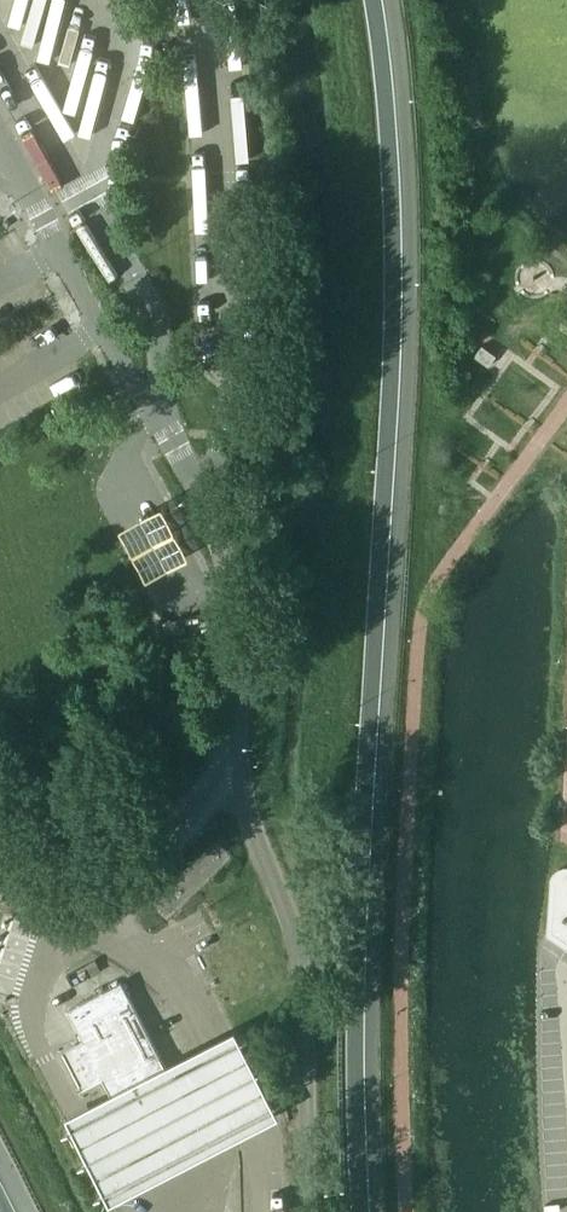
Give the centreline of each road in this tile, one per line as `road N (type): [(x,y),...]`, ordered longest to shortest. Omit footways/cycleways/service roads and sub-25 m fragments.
road 1 (motorway): [(365,1211),(362,922),(393,363),(394,210),(375,0)]

